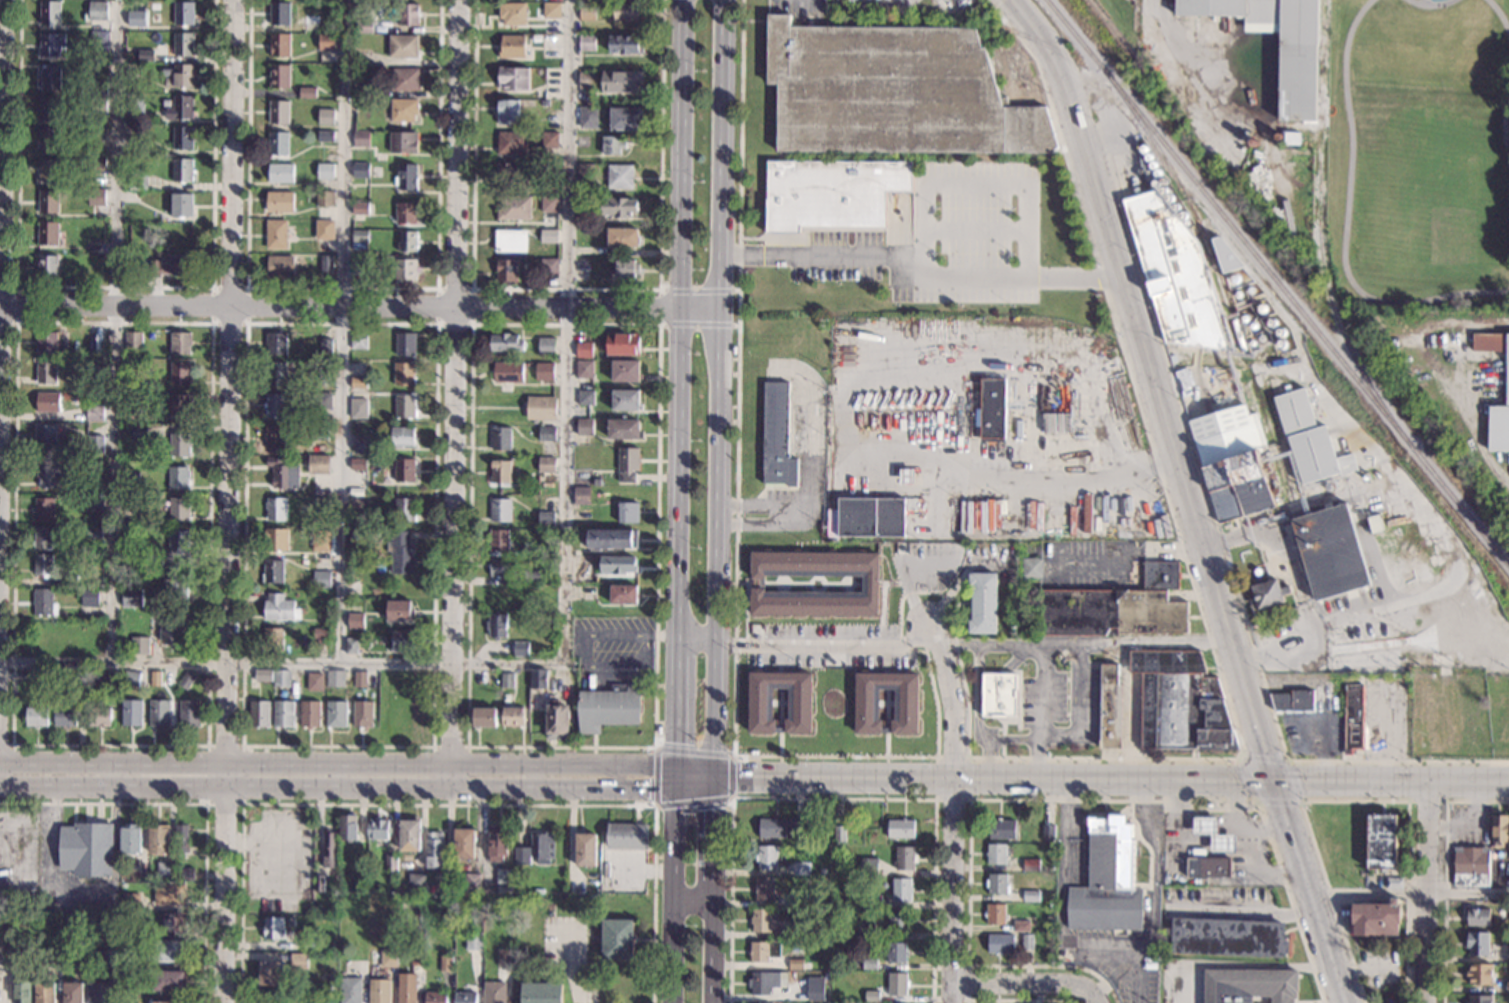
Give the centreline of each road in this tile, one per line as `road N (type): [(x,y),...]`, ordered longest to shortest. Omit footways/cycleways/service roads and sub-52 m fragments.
road 1 (residential): [(221,1002),(233,0)]
road 2 (secondary): [(1273,781),(1057,68),(1010,0)]
road 3 (residential): [(452,785),(462,0)]
road 4 (secondary): [(714,767),(721,0)]
road 5 (tertiary): [(714,767),(0,764)]
road 6 (tertiary): [(0,784),(680,788)]
road 7 (residential): [(679,308),(0,303)]
road 8 (tertiary): [(733,777),(1273,781)]
road 9 (secondary): [(679,308),(679,654)]
road 10 (secondary): [(683,0),(680,237)]
road 11 (tertiary): [(1273,781),(1508,782)]
road 12 (secondary): [(1345,1002),(1273,781)]
road 13 (residential): [(952,1002),(954,776)]
road 14 (residential): [(1425,1002),(1429,781)]
road 15 (residential): [(954,776),(955,714),(931,629)]
road 16 (residential): [(1089,991),(952,985)]
road 17 (residential): [(0,129),(2,0)]

